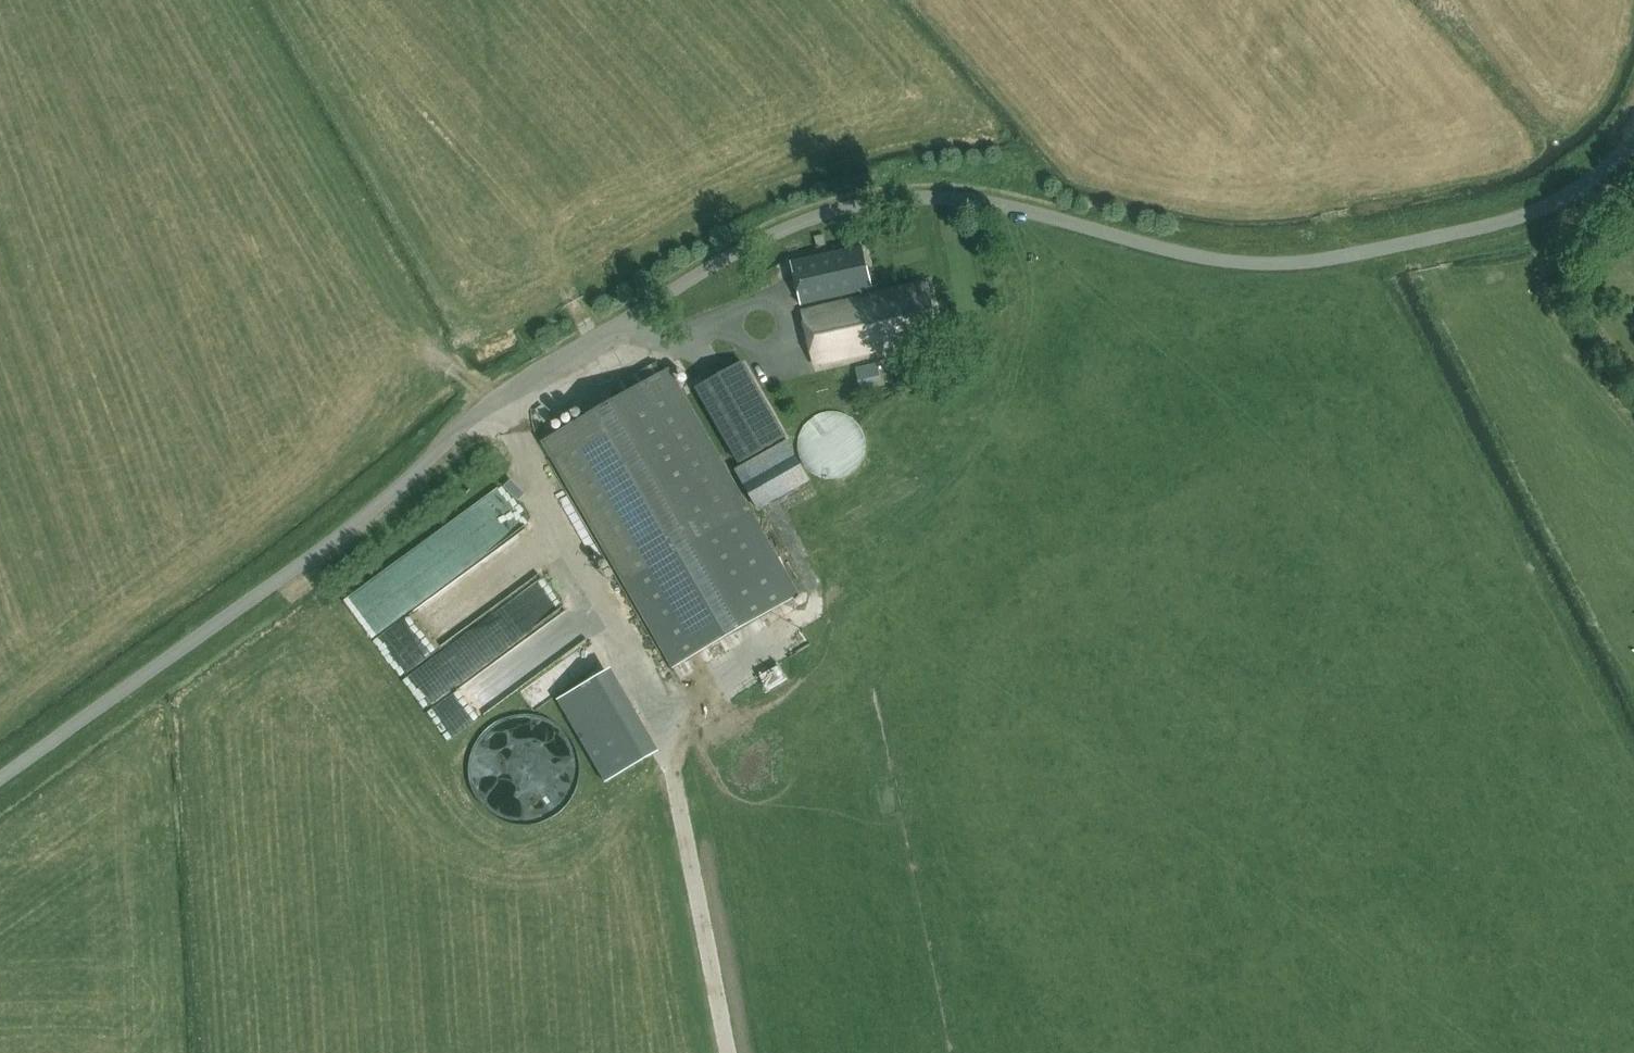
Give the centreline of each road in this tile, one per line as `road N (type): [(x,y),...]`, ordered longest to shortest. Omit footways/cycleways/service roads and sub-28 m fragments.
road 1 (unclassified): [(0,779),(288,574),(499,394),(811,218),(854,204),(948,198),(1213,260),(1311,260),(1545,207),(1616,162),(1633,137)]

